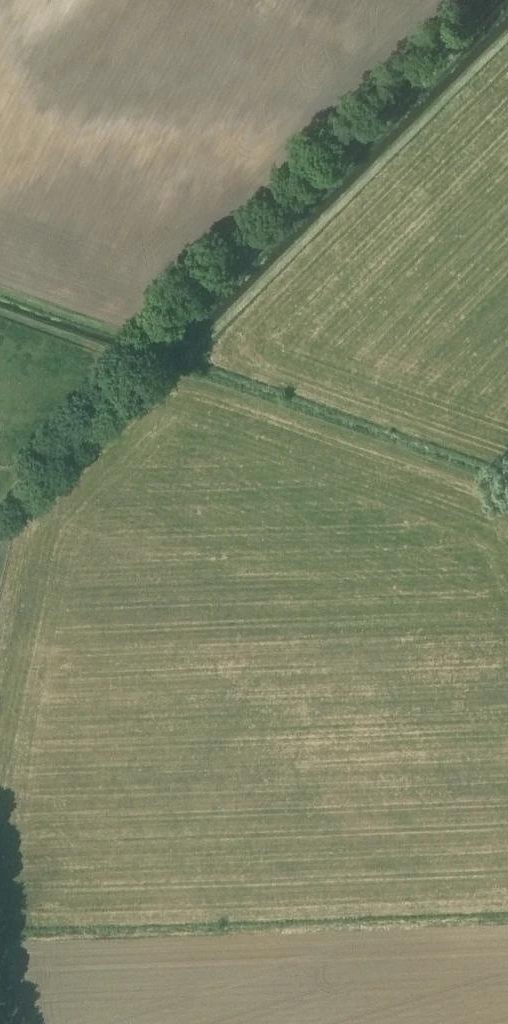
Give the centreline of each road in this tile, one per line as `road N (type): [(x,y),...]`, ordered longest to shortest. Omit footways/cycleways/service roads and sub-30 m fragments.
road 1 (track): [(498,0),(0,506)]

